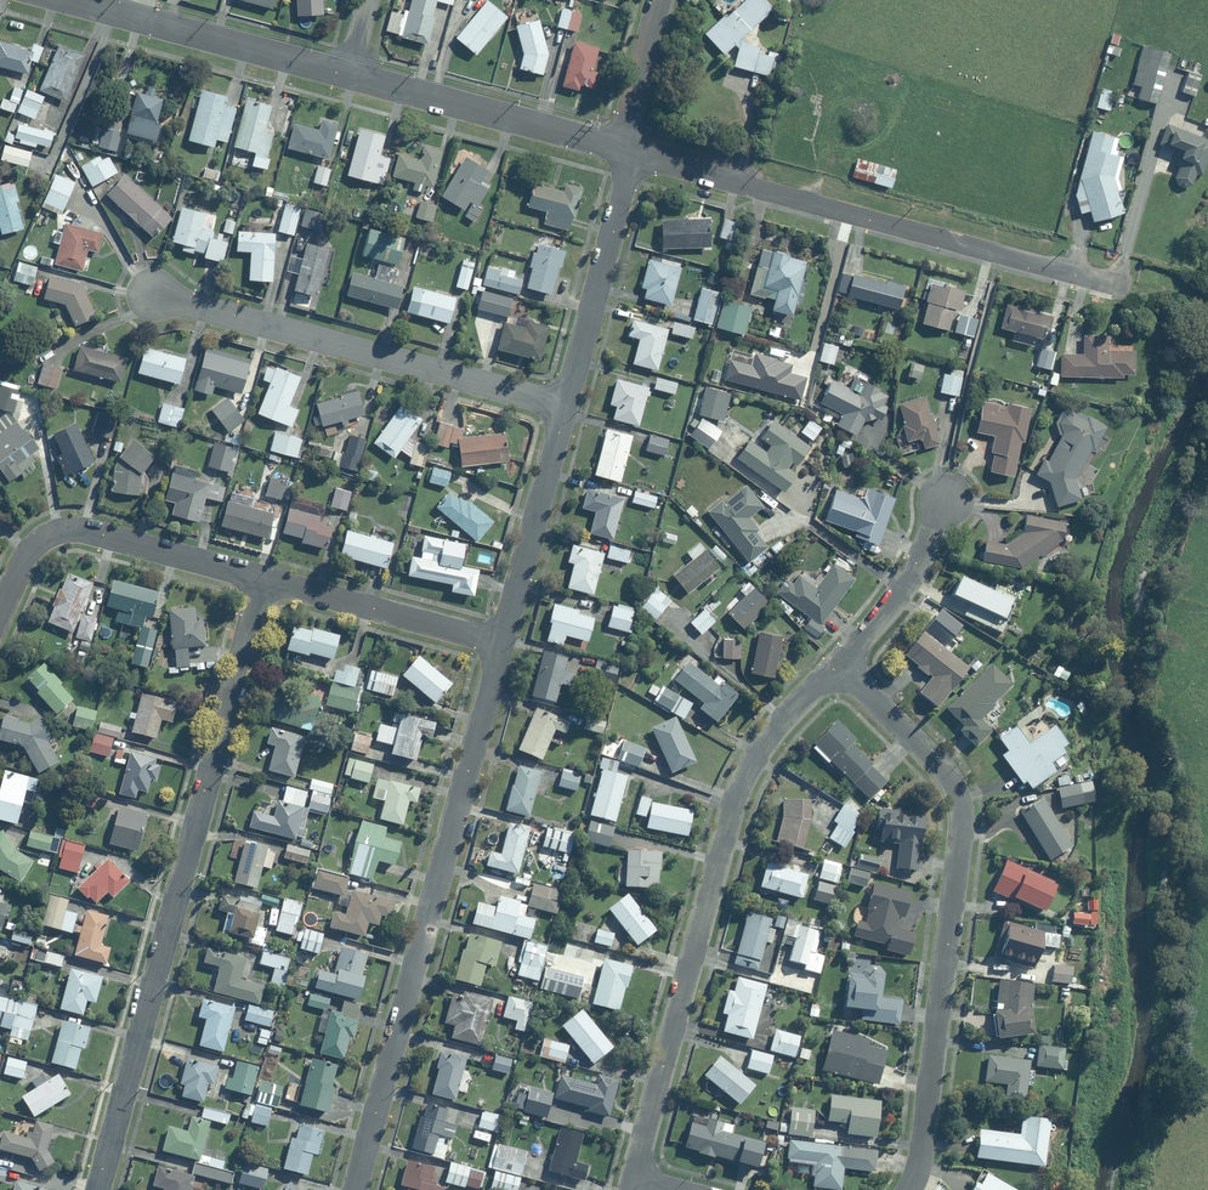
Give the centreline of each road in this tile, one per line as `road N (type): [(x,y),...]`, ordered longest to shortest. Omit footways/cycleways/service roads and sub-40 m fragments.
road 1 (residential): [(100,1189),(264,576)]
road 2 (residential): [(894,1189),(915,1143),(956,803),(954,790),(838,671)]
road 3 (residential): [(355,1189),(503,640)]
road 4 (residential): [(630,1178),(720,827),(754,747),(838,671)]
road 5 (residential): [(632,153),(1109,283)]
road 6 (residential): [(154,293),(566,404)]
road 7 (residential): [(0,610),(23,553),(52,531),(77,525),(264,576)]
road 8 (residential): [(350,75),(632,153)]
road 9 (residential): [(566,404),(632,153)]
road 10 (residential): [(264,576),(503,640)]
road 11 (residential): [(503,640),(566,404)]
road 12 (residential): [(136,17),(350,75)]
road 13 (residential): [(838,671),(906,583),(939,499)]
road 14 (residential): [(632,153),(671,0)]

